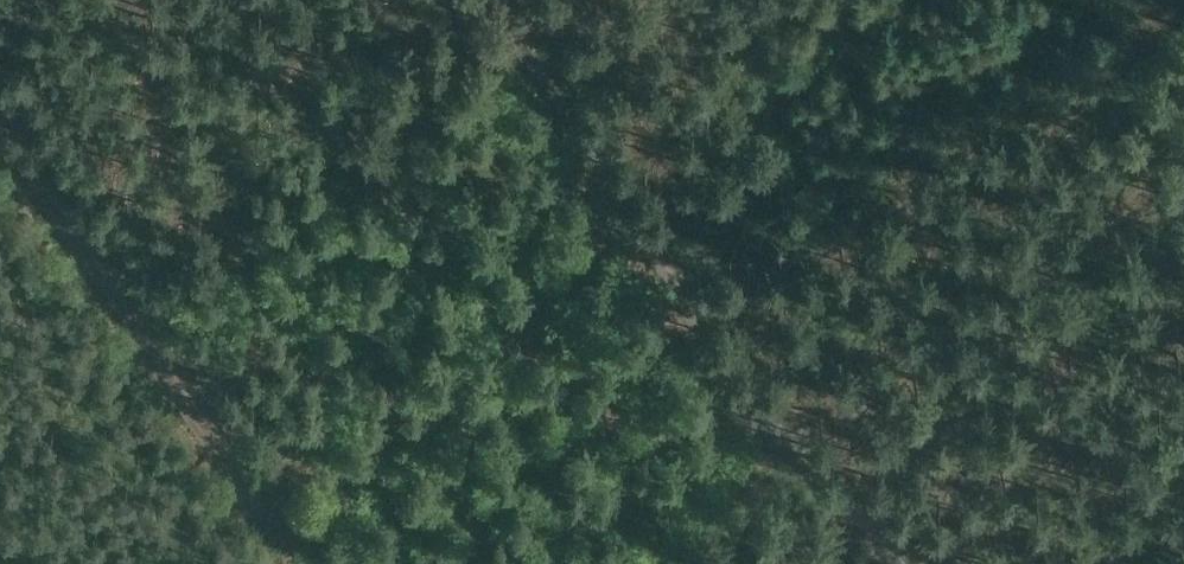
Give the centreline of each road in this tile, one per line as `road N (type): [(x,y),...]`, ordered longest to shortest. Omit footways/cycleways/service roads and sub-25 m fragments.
road 1 (track): [(459,0),(521,47),(727,369),(805,466),(918,563)]
road 2 (track): [(298,563),(0,132)]

